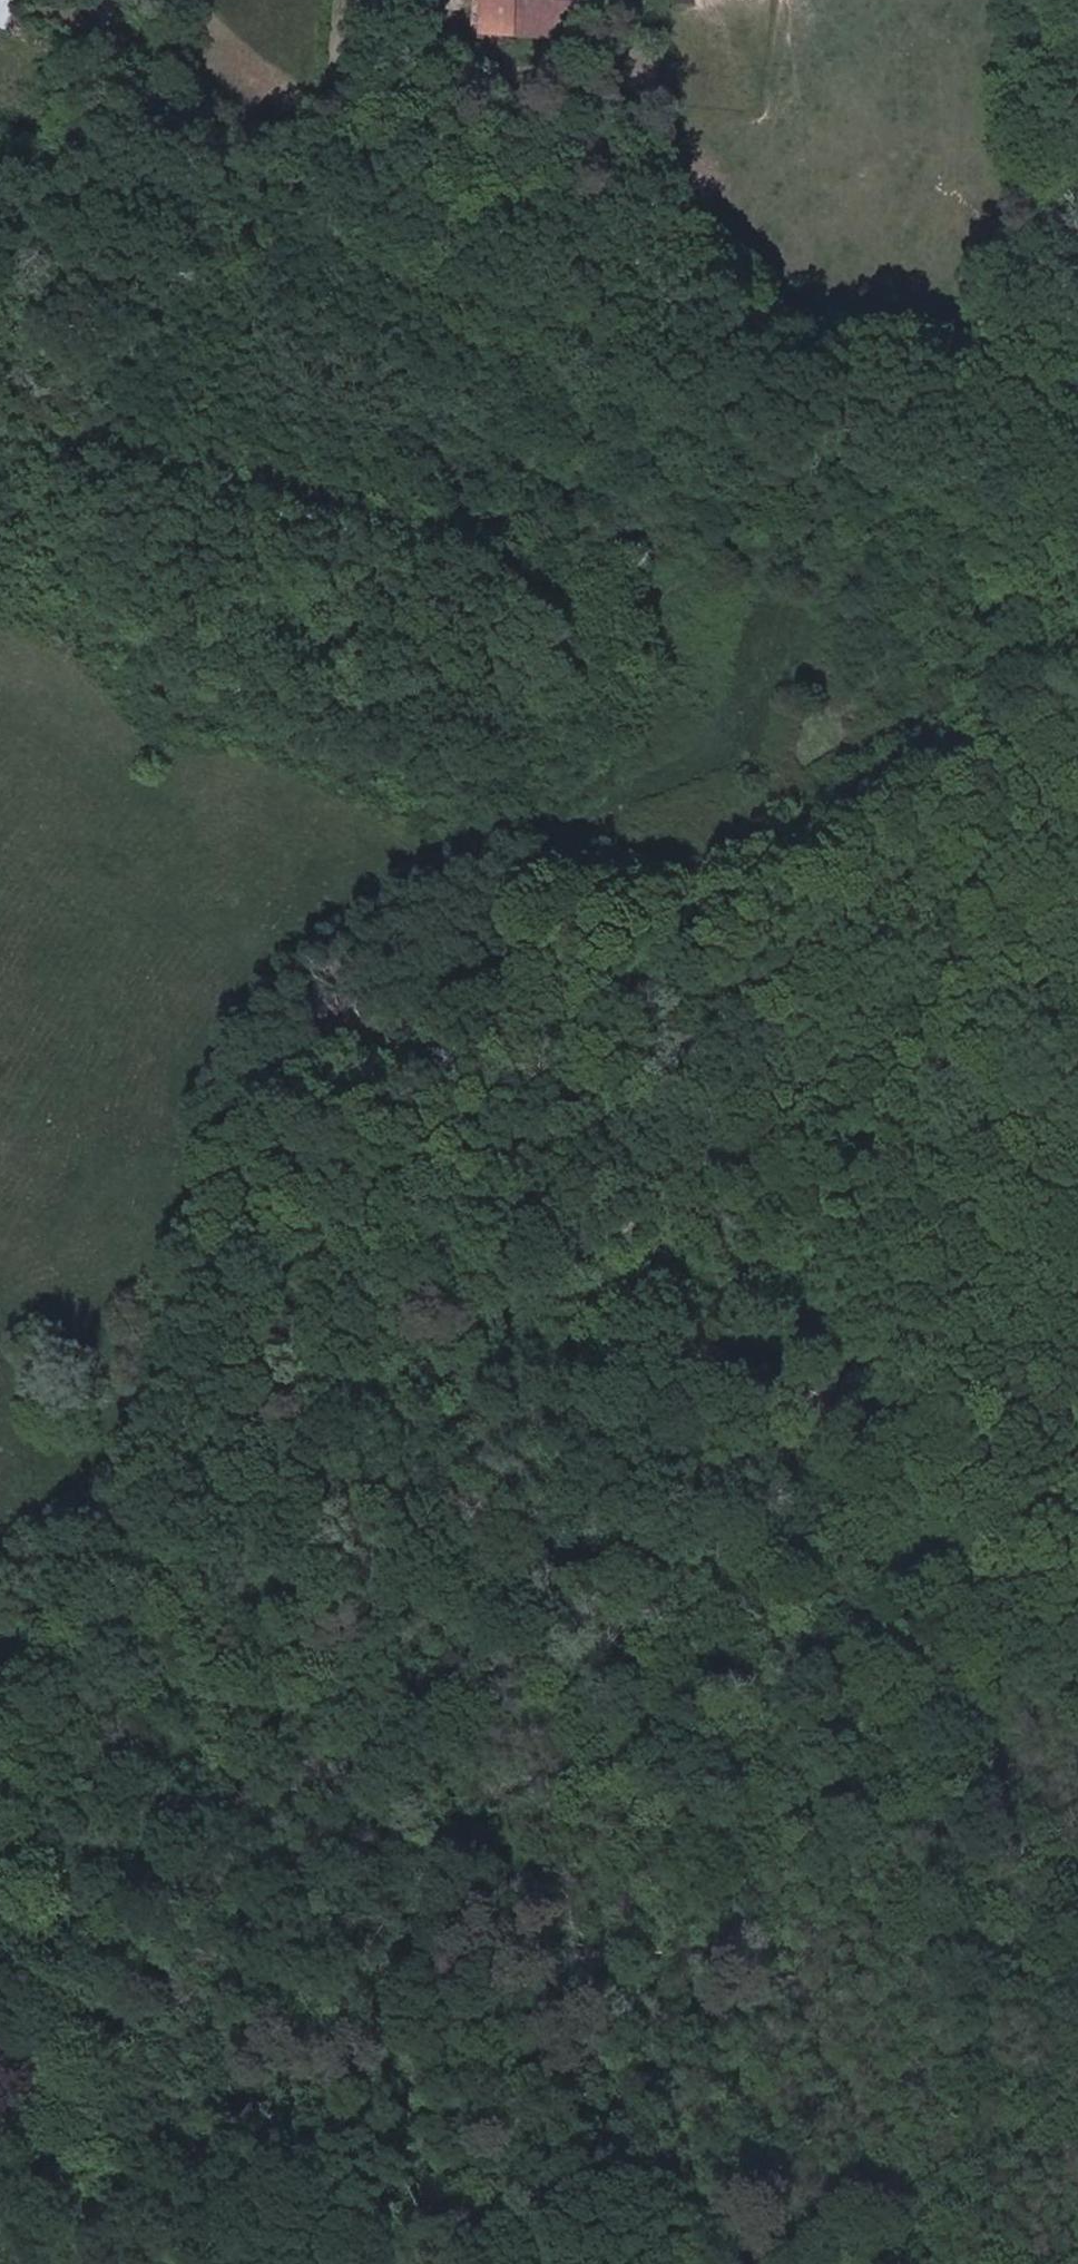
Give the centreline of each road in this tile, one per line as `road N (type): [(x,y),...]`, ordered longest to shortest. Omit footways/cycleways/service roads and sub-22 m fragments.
road 1 (track): [(0,508),(265,584),(431,697),(545,841),(566,1026),(500,1244),(498,1341),(565,1638),(605,1767),(595,1830),(542,1920),(587,2179),(650,2263)]

